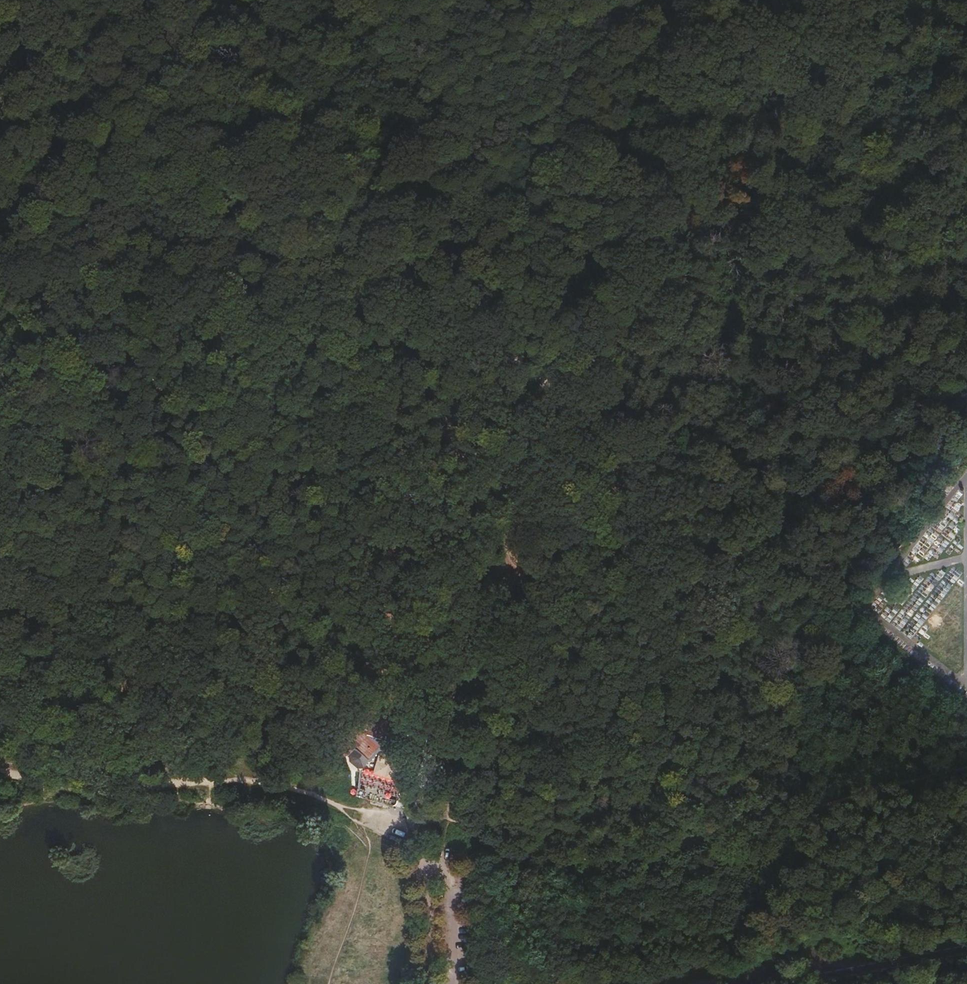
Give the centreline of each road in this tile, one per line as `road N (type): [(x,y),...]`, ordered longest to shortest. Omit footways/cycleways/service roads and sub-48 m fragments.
road 1 (track): [(933,67),(926,87),(826,153),(810,173),(791,241),(751,314),(741,355),(769,424),(814,457),(849,465),(950,452)]
road 2 (track): [(387,289),(0,262)]
road 3 (track): [(0,774),(70,783),(237,782),(355,809)]
road 4 (track): [(966,35),(933,67),(903,77),(758,92),(630,134)]
road 5 (unclassified): [(720,983),(848,967),(966,939)]

